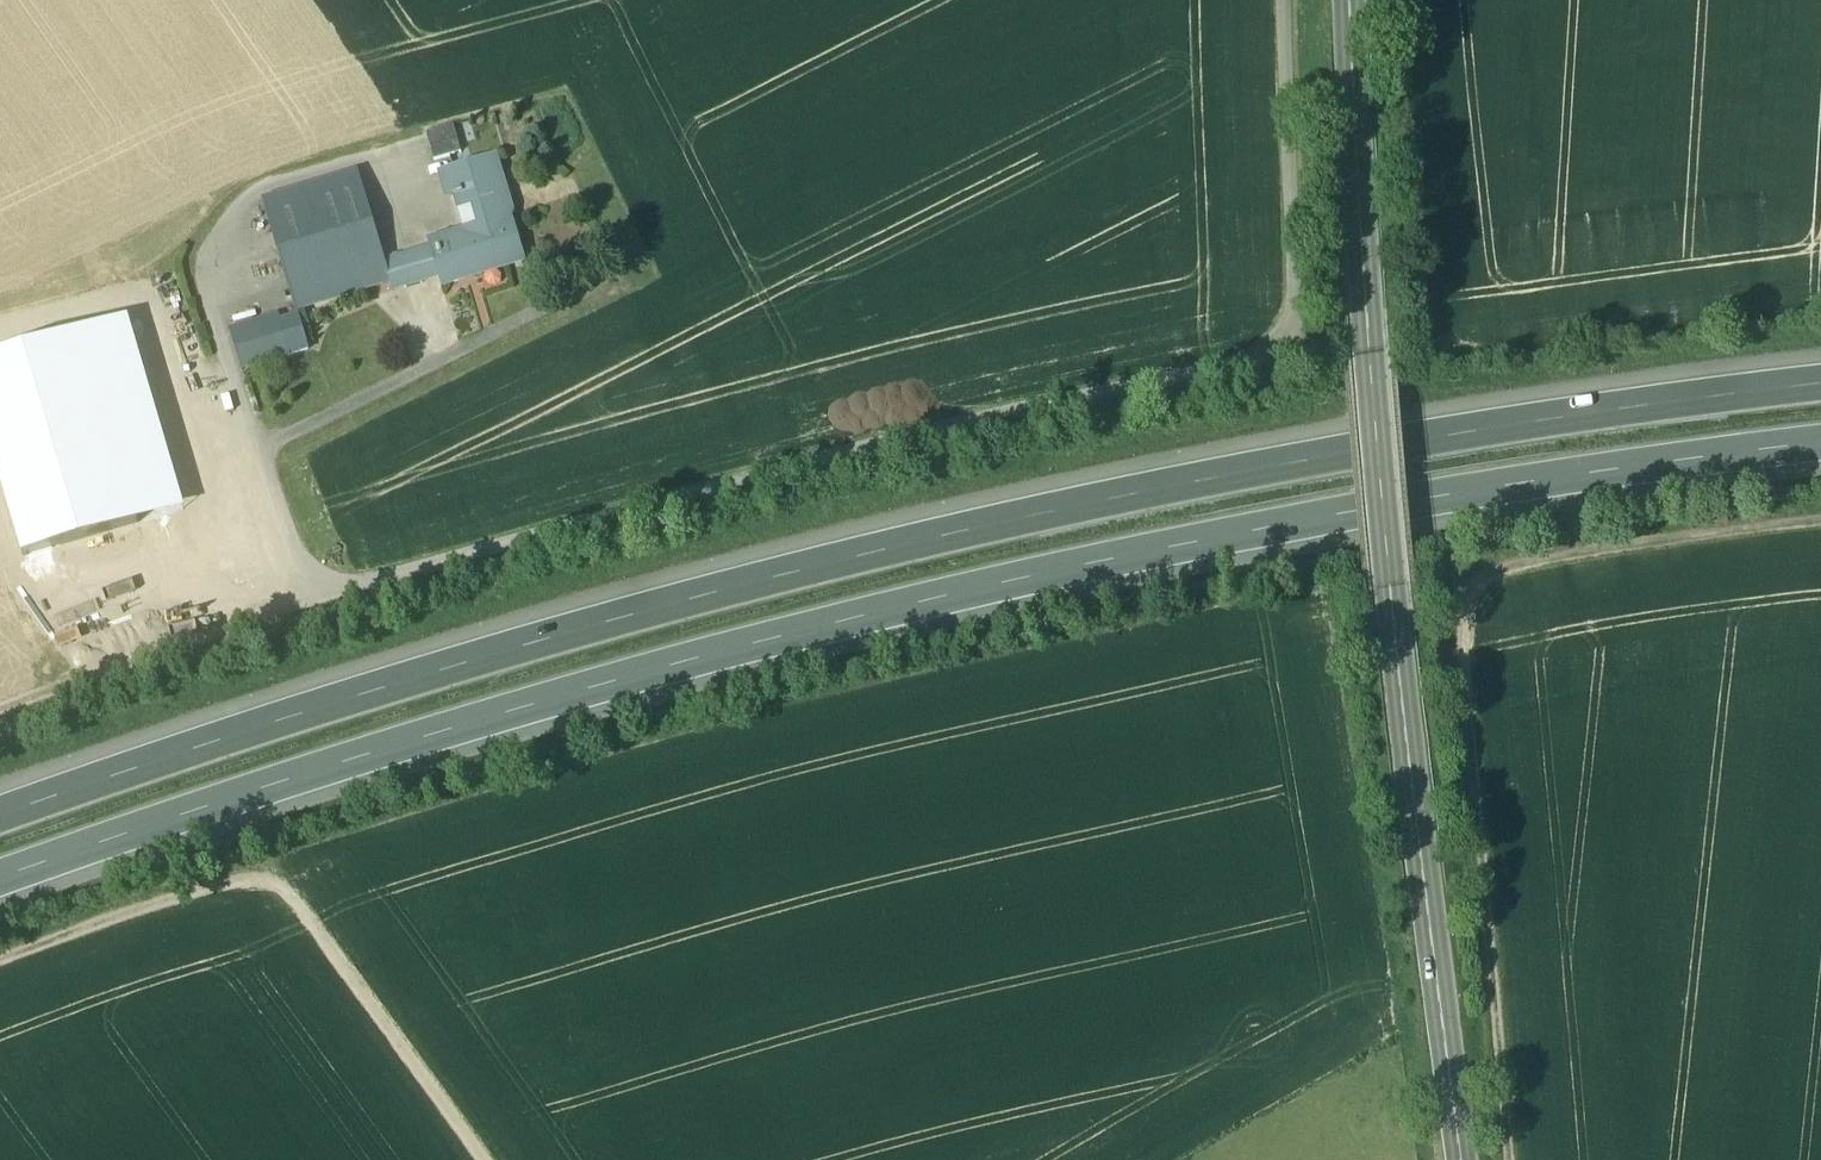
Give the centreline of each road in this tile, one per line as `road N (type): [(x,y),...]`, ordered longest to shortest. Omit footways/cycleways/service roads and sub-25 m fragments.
road 1 (motorway): [(0,899),(342,775),(929,588),(1540,482),(1820,459)]
road 2 (motorway): [(1820,397),(1456,446),(1014,535),(597,643),(0,834)]
road 3 (tertiary): [(1349,0),(1393,588),(1464,1159)]
road 4 (track): [(1526,1159),(1488,619),(1501,598),(1526,585),(1820,537)]
road 5 (track): [(0,985),(232,899),(279,892),(302,899),(491,1159)]
road 6 (track): [(323,613),(0,734)]

